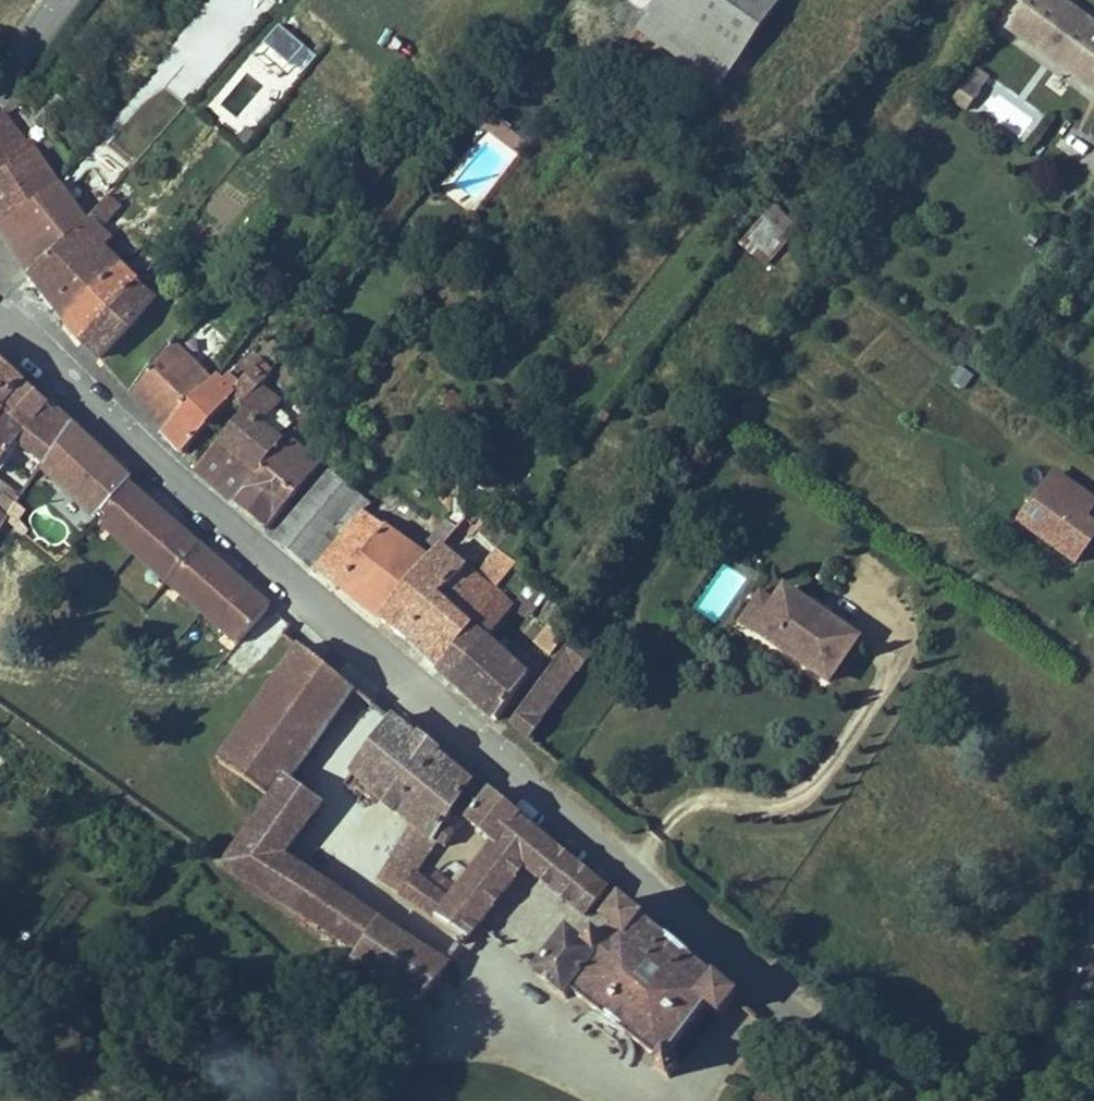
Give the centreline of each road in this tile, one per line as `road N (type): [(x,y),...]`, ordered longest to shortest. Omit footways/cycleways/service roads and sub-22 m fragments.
road 1 (tertiary): [(0,335),(882,1100)]
road 2 (tertiary): [(1037,1100),(1093,936)]

